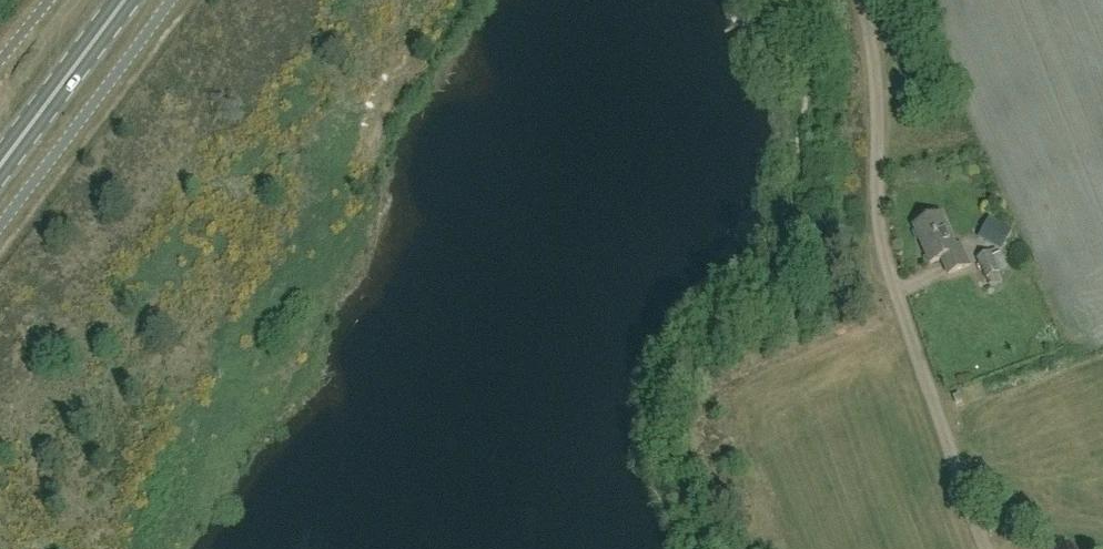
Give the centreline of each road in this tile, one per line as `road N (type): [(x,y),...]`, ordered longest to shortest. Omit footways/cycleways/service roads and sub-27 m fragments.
road 1 (primary): [(0,164),(123,0)]

